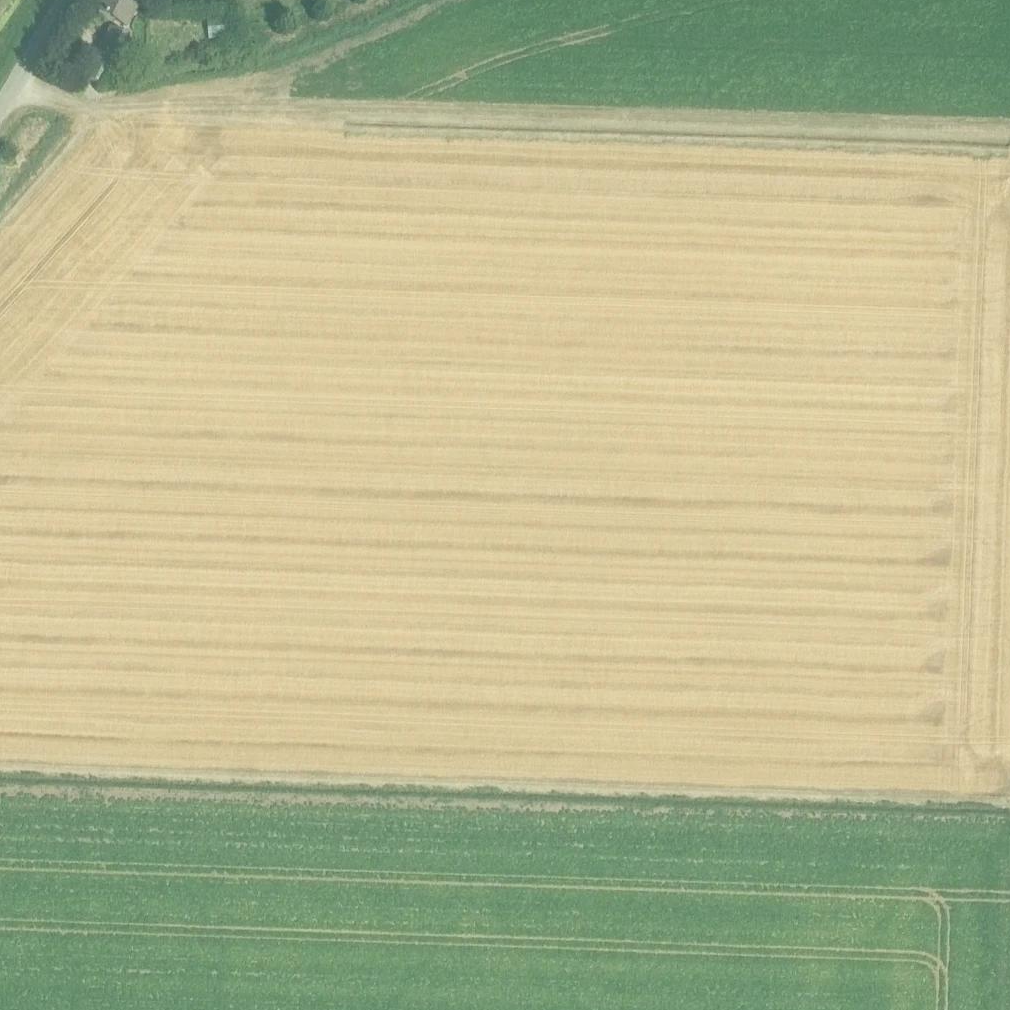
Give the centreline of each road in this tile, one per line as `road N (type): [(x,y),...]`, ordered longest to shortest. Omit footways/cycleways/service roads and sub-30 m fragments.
road 1 (unclassified): [(0,107),(63,0)]

